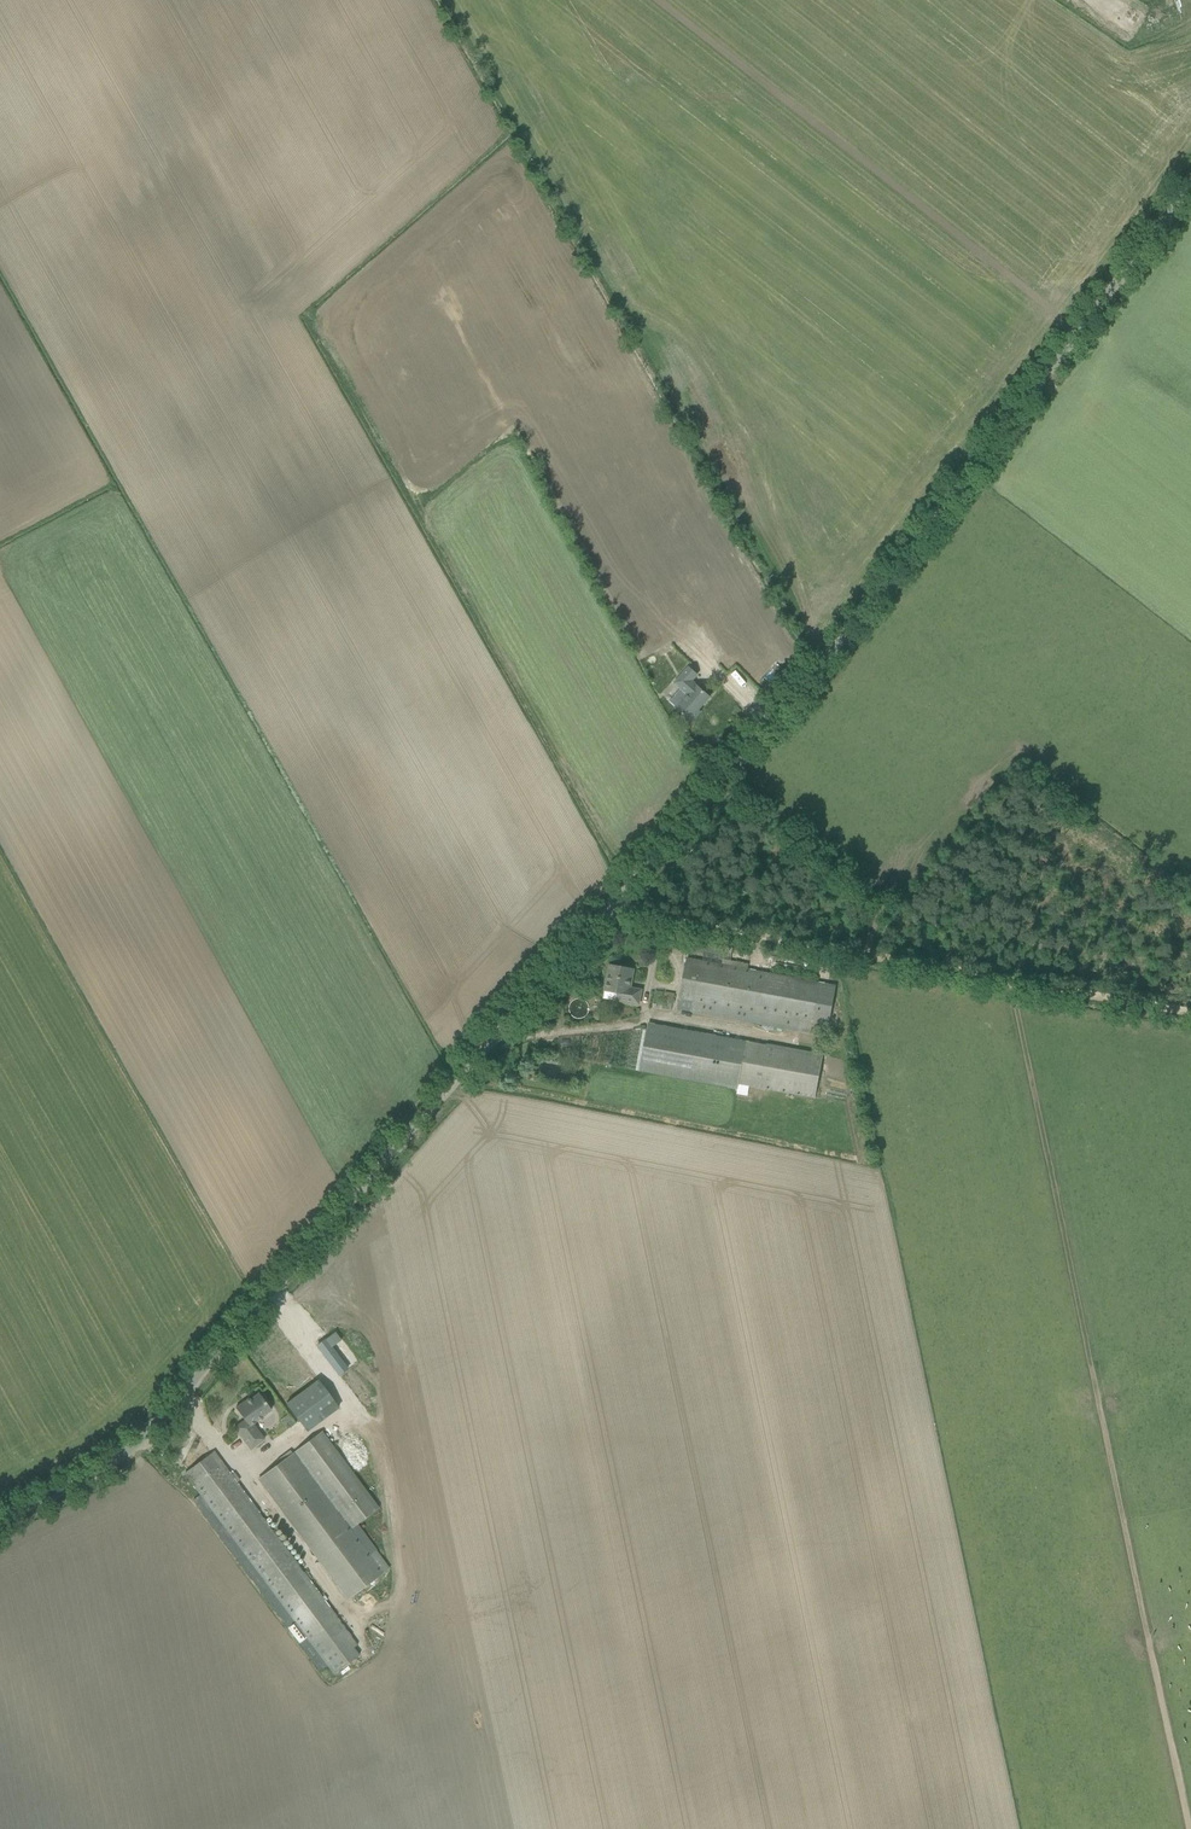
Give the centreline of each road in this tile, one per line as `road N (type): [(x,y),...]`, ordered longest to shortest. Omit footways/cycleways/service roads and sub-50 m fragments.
road 1 (unclassified): [(628,884),(1190,178)]
road 2 (unclassified): [(0,1520),(64,1494),(136,1443),(628,884)]
road 3 (track): [(846,947),(1190,1015)]
road 4 (unclassified): [(846,947),(628,884)]

